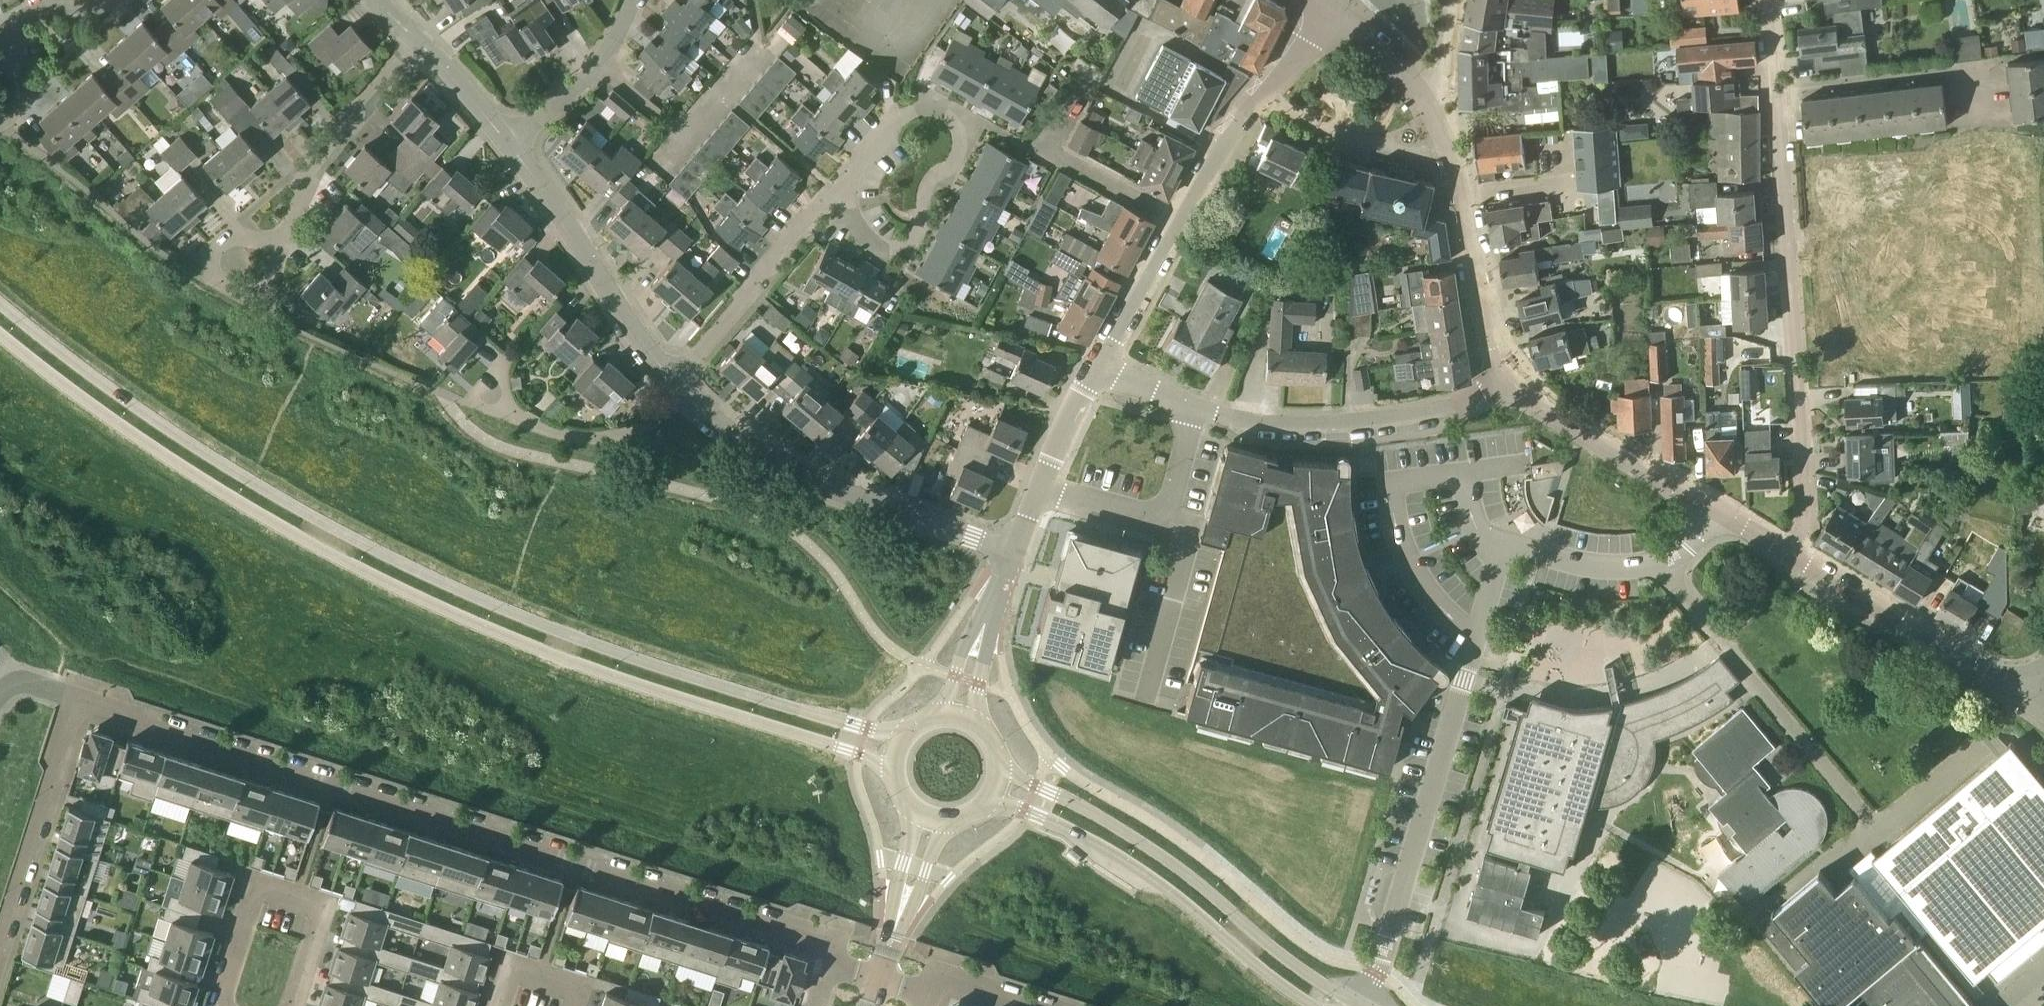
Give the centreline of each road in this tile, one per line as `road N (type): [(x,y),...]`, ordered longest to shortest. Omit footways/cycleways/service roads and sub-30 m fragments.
road 1 (tertiary): [(900,740),(645,664),(466,596),(220,466),(0,307)]
road 2 (tertiary): [(0,333),(185,475),(346,566),(644,690),(892,767)]
road 3 (residential): [(75,696),(783,929),(838,939),(830,958)]
road 4 (residential): [(1790,554),(1808,524),(1768,0)]
road 5 (tertiary): [(1359,1005),(1298,970),(1103,819),(1000,770)]
road 6 (residential): [(1099,365),(1134,388),(1220,417),(1291,425),(1380,420),(1511,385)]
road 7 (unclassified): [(1477,637),(1361,1005)]
road 8 (tertiary): [(988,802),(1096,845),(1312,1005)]
road 9 (residential): [(1014,550),(790,467),(680,387)]
road 10 (unclassified): [(1878,830),(1683,597),(1664,559)]
road 11 (residential): [(680,387),(511,144)]
road 12 (residential): [(308,168),(211,253),(212,278),(244,295),(269,287),(282,247)]
road 13 (residential): [(680,387),(842,187)]
road 14 (residential): [(0,942),(75,696)]
road 15 (tertiary): [(2010,684),(1790,554)]
road 16 (residential): [(974,122),(952,166),(920,198),(913,244),(893,252),(870,238),(848,214),(842,187)]
road 17 (tertiary): [(1511,385),(1481,306),(1447,156)]
road 18 (tertiary): [(1714,507),(1511,385)]
road 19 (residential): [(1080,88),(1043,148),(1179,220)]
road 20 (residential): [(680,387),(661,414),(616,431),(554,434),(489,400)]
road 21 (residential): [(1014,550),(1099,365)]
road 22 (residential): [(1263,94),(1372,144),(1447,156)]
road 23 (residential): [(511,144),(596,66),(635,0)]
road 24 (residential): [(957,716),(1014,550)]
road 25 (residential): [(842,187),(889,122),(912,108),(929,102),(974,122)]
road 26 (residential): [(297,897),(257,884),(217,1005)]
road 27 (residential): [(308,168),(416,40)]
road 28 (residential): [(1179,220),(1099,365)]
road 29 (unclassified): [(1664,559),(1594,565),(1504,541)]
road 30 (tertiary): [(882,976),(928,821)]
road 31 (residential): [(1263,94),(1225,140),(1179,220)]
road 32 (unclassified): [(1878,830),(1986,738)]
road 33 (residential): [(511,144),(416,40)]
road 34 (tertiary): [(1431,109),(1383,43),(1334,10)]
road 35 (residential): [(297,897),(325,905),(294,1005)]
road 36 (residential): [(9,50),(8,27),(45,6),(111,0)]
road 37 (residential): [(1027,1005),(937,972),(930,992)]

